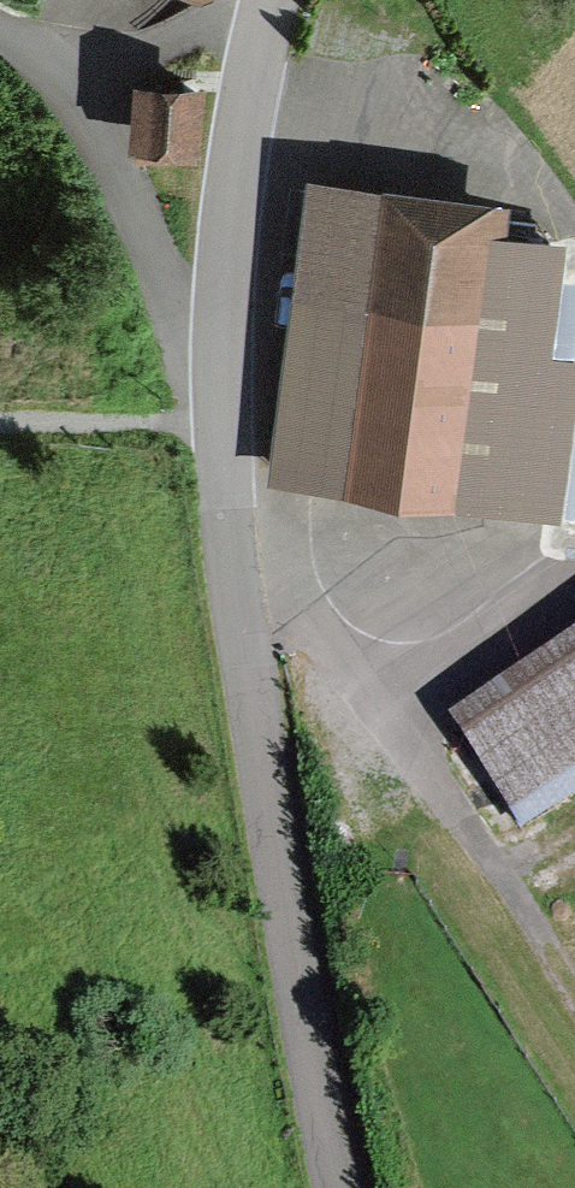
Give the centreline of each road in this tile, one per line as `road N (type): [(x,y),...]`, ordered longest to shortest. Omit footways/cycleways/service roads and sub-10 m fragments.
road 1 (residential): [(220,326),(229,575),(345,1187)]
road 2 (track): [(229,575),(342,658),(574,1017)]
road 3 (residential): [(220,326),(182,311),(69,98),(0,46)]
road 4 (residential): [(272,0),(233,183),(220,326)]
road 5 (track): [(223,442),(70,421),(0,421)]

